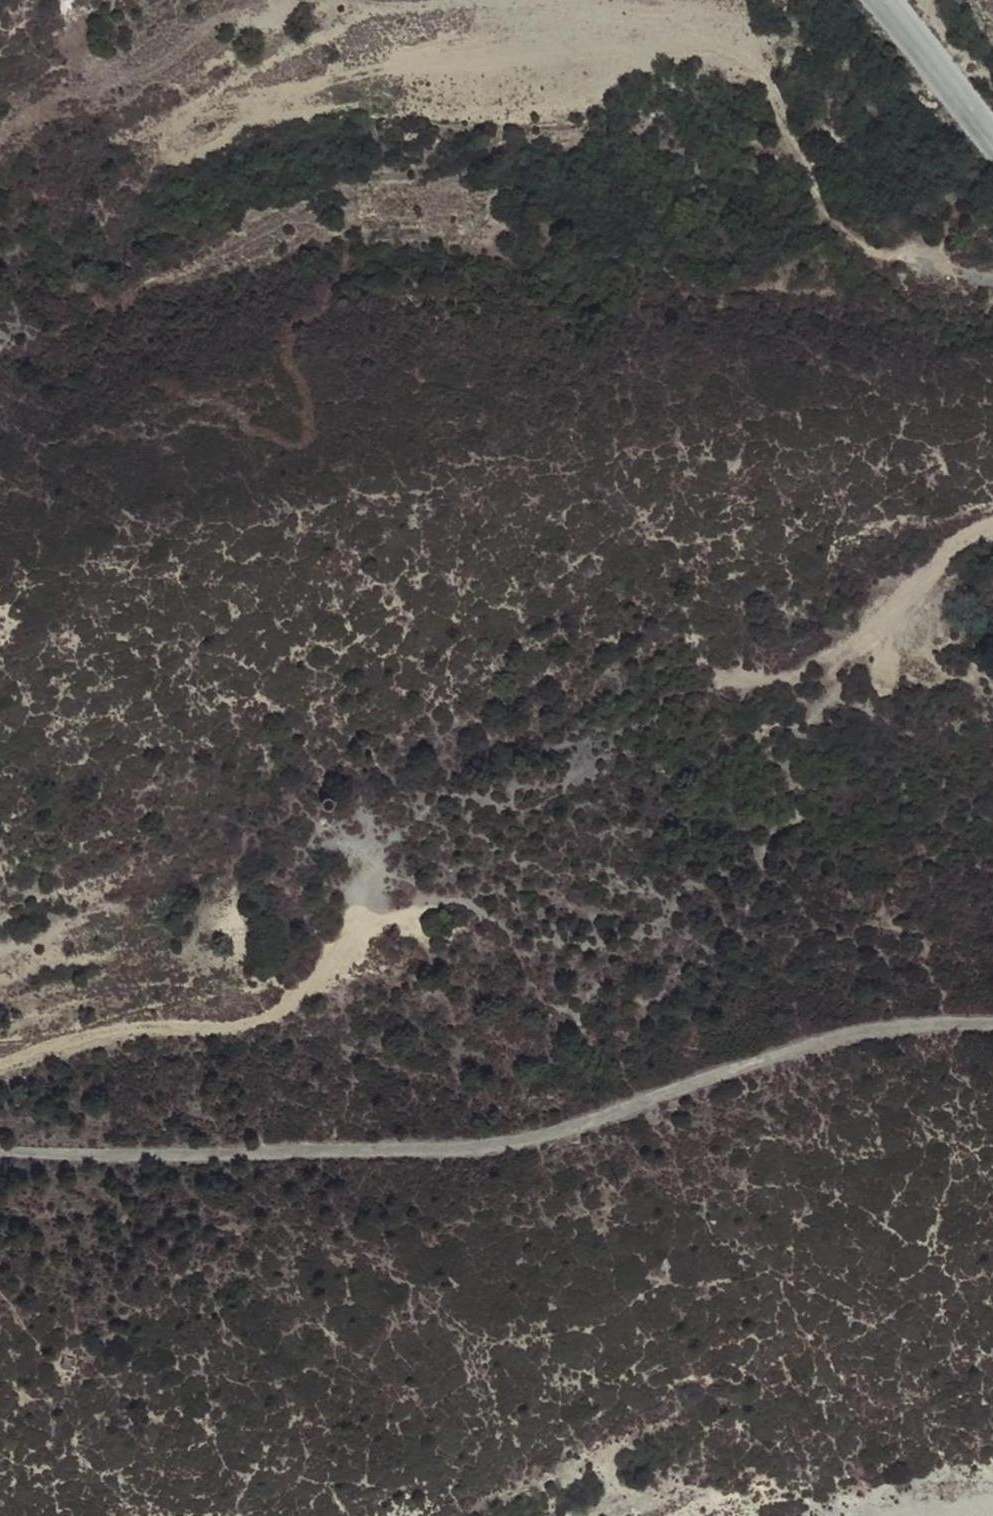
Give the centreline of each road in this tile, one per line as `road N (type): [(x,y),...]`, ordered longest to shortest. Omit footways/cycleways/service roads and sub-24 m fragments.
road 1 (track): [(0,1146),(183,1154),(513,1146),(592,1125),(843,1033),(992,1025)]
road 2 (unclassified): [(884,0),(992,142)]

